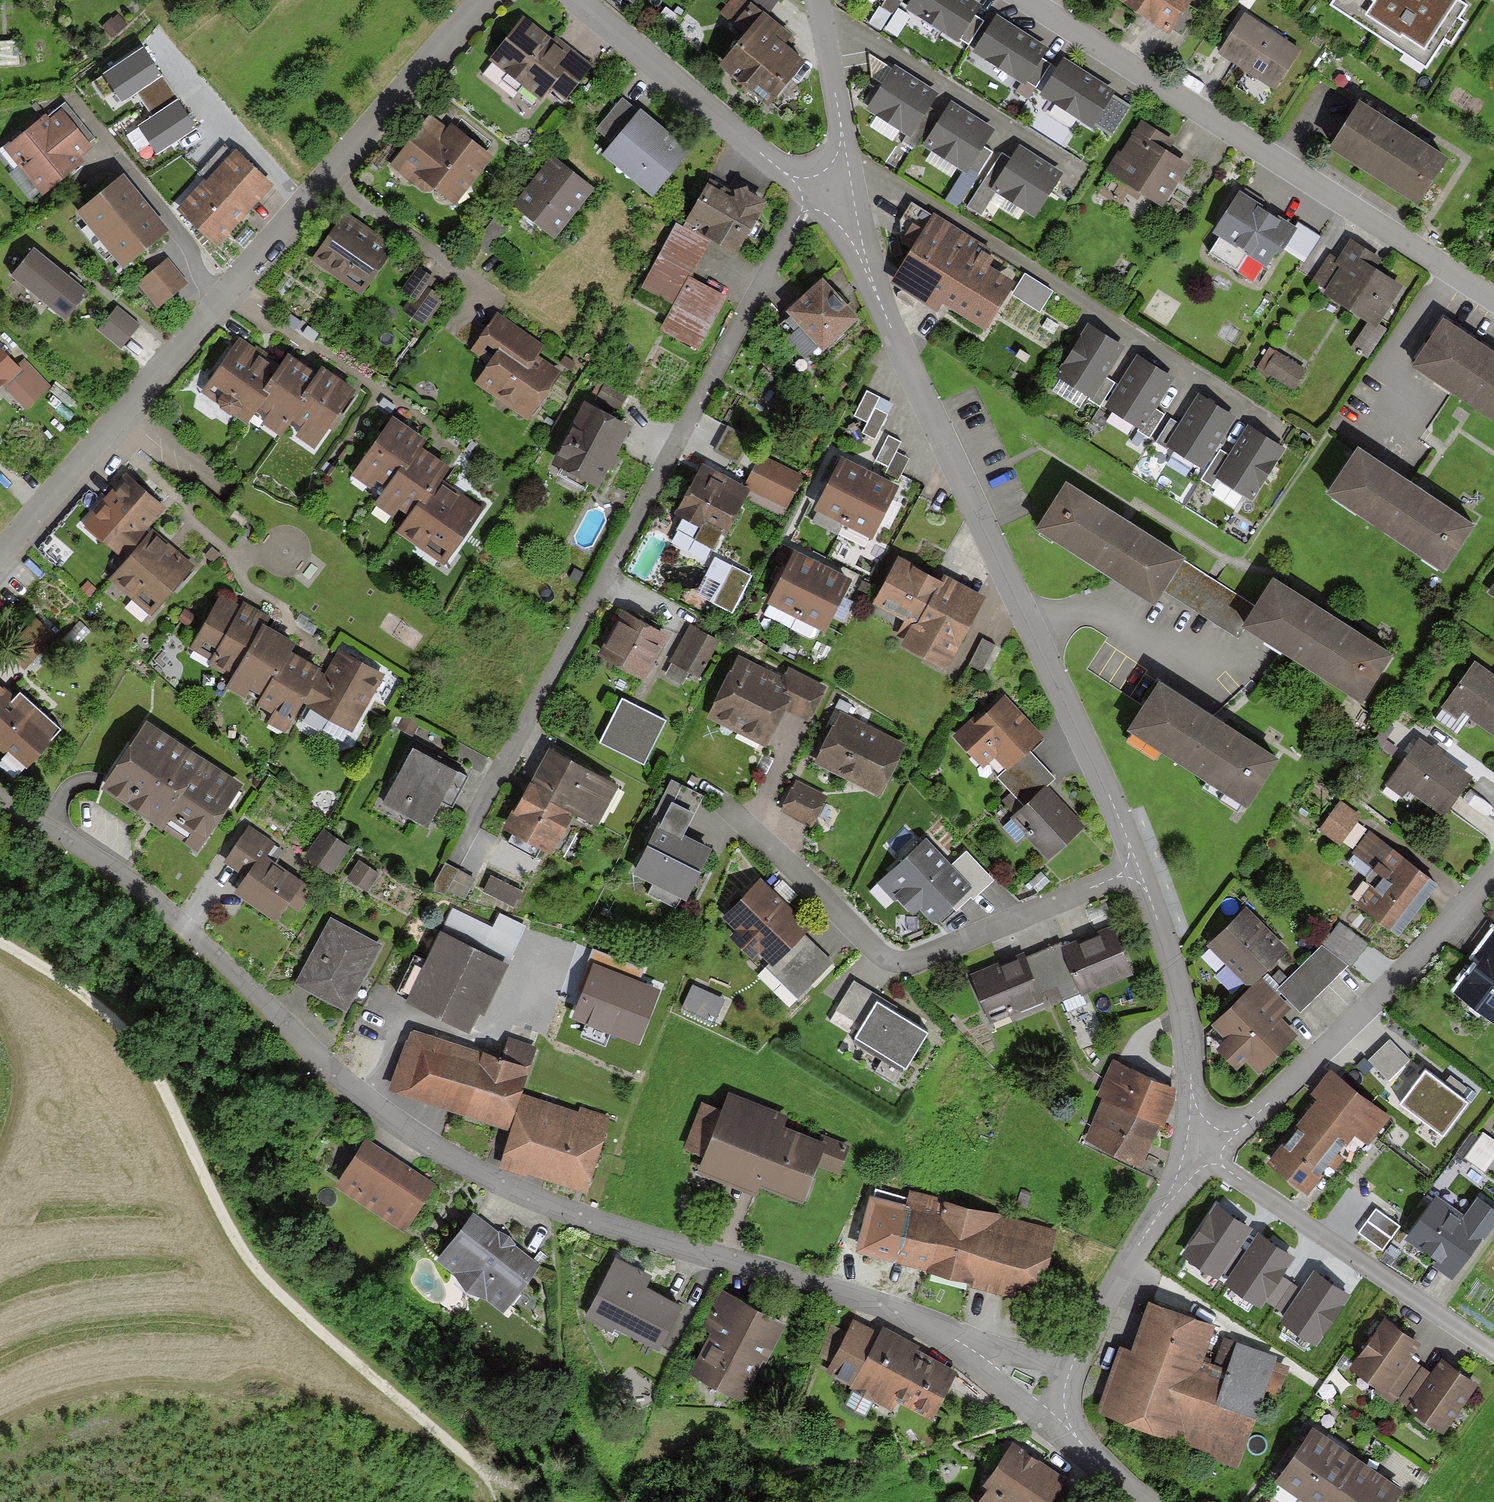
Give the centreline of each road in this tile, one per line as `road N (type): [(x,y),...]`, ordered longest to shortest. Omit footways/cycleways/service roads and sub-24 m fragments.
road 1 (residential): [(0,798),(147,895),(368,1106),(459,1169),(567,1215),(942,1332)]
road 2 (track): [(0,950),(91,1000),(145,1050),(231,1242),(263,1285),(490,1479),(529,1498)]
road 3 (residential): [(811,191),(454,856)]
road 4 (residential): [(481,0),(0,553)]
road 5 (residential): [(849,195),(877,304),(1133,864)]
road 6 (residential): [(1022,0),(1493,304)]
road 7 (residential): [(1133,864),(896,964),(875,954),(724,808)]
road 8 (residential): [(1192,1152),(1244,1121),(1466,903),(1493,865)]
road 9 (residential): [(1493,1352),(1192,1152)]
road 10 (residential): [(576,0),(811,191)]
road 11 (residential): [(1133,864),(1177,1002),(1192,1152)]
road 12 (residential): [(1192,1152),(1061,1371)]
road 13 (residential): [(815,0),(849,195)]
road 14 (residential): [(942,1332),(1068,1438)]
road 15 (residential): [(942,1332),(1061,1371)]

